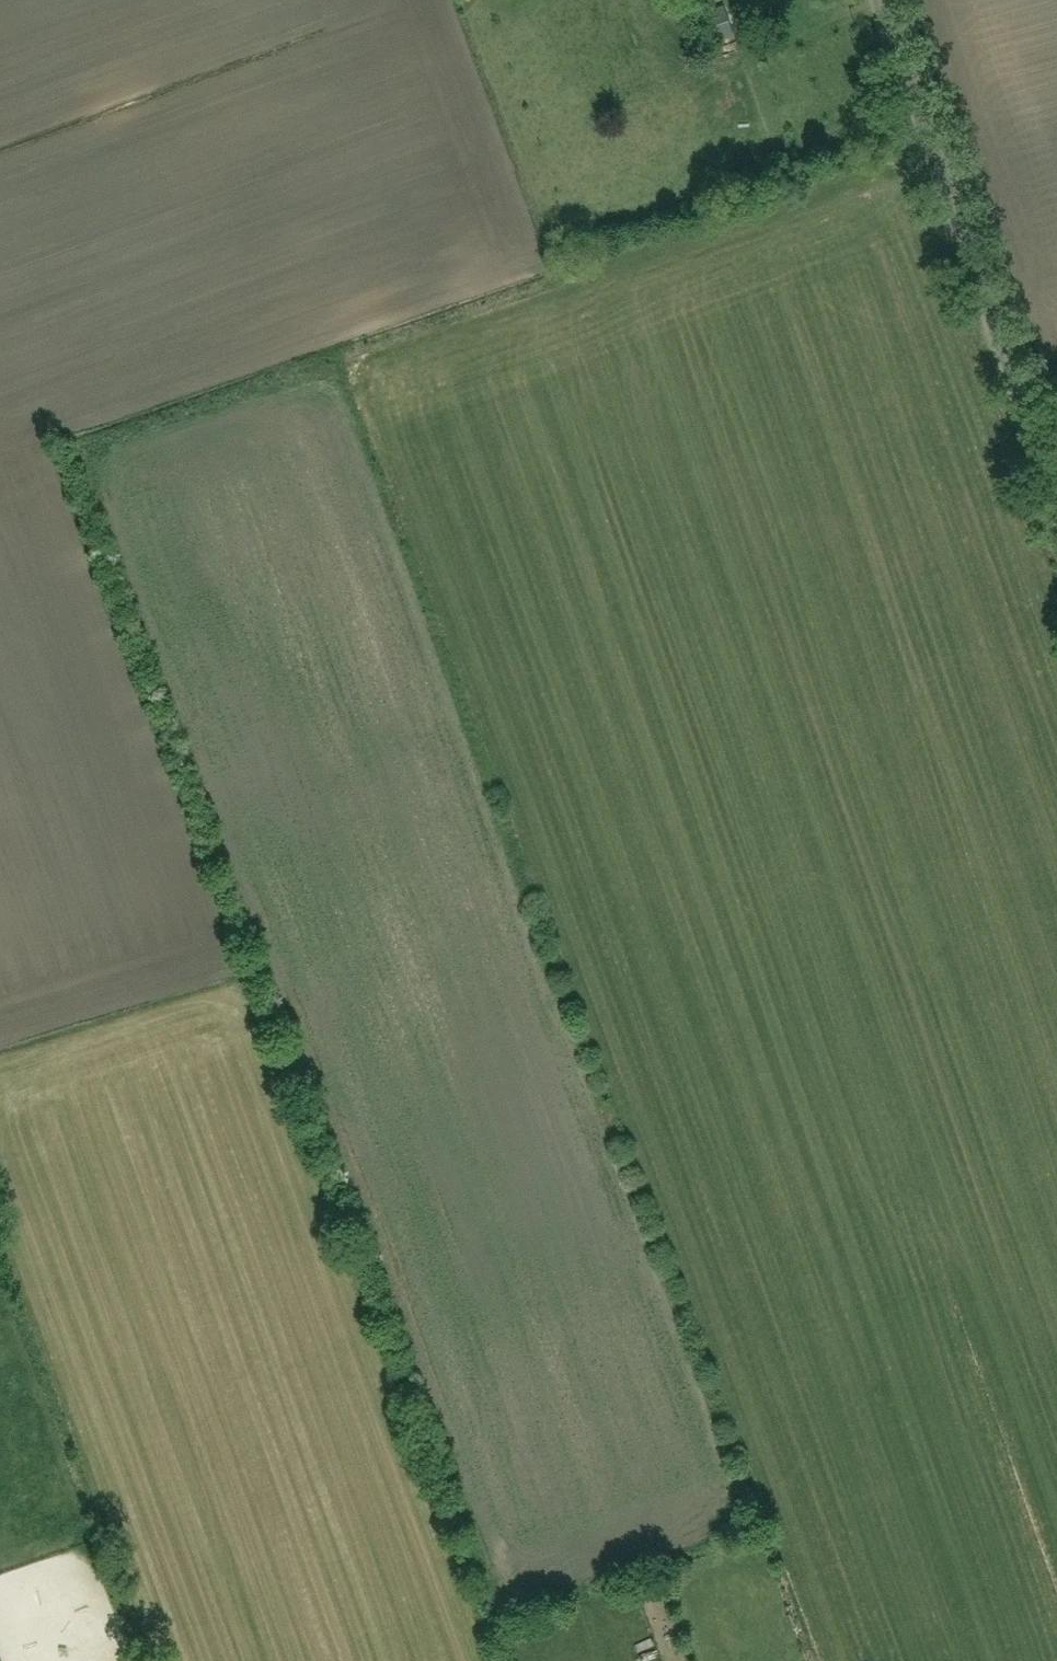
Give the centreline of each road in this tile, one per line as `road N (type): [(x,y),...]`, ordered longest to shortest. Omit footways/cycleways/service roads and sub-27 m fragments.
road 1 (unclassified): [(1056,502),(881,0)]

